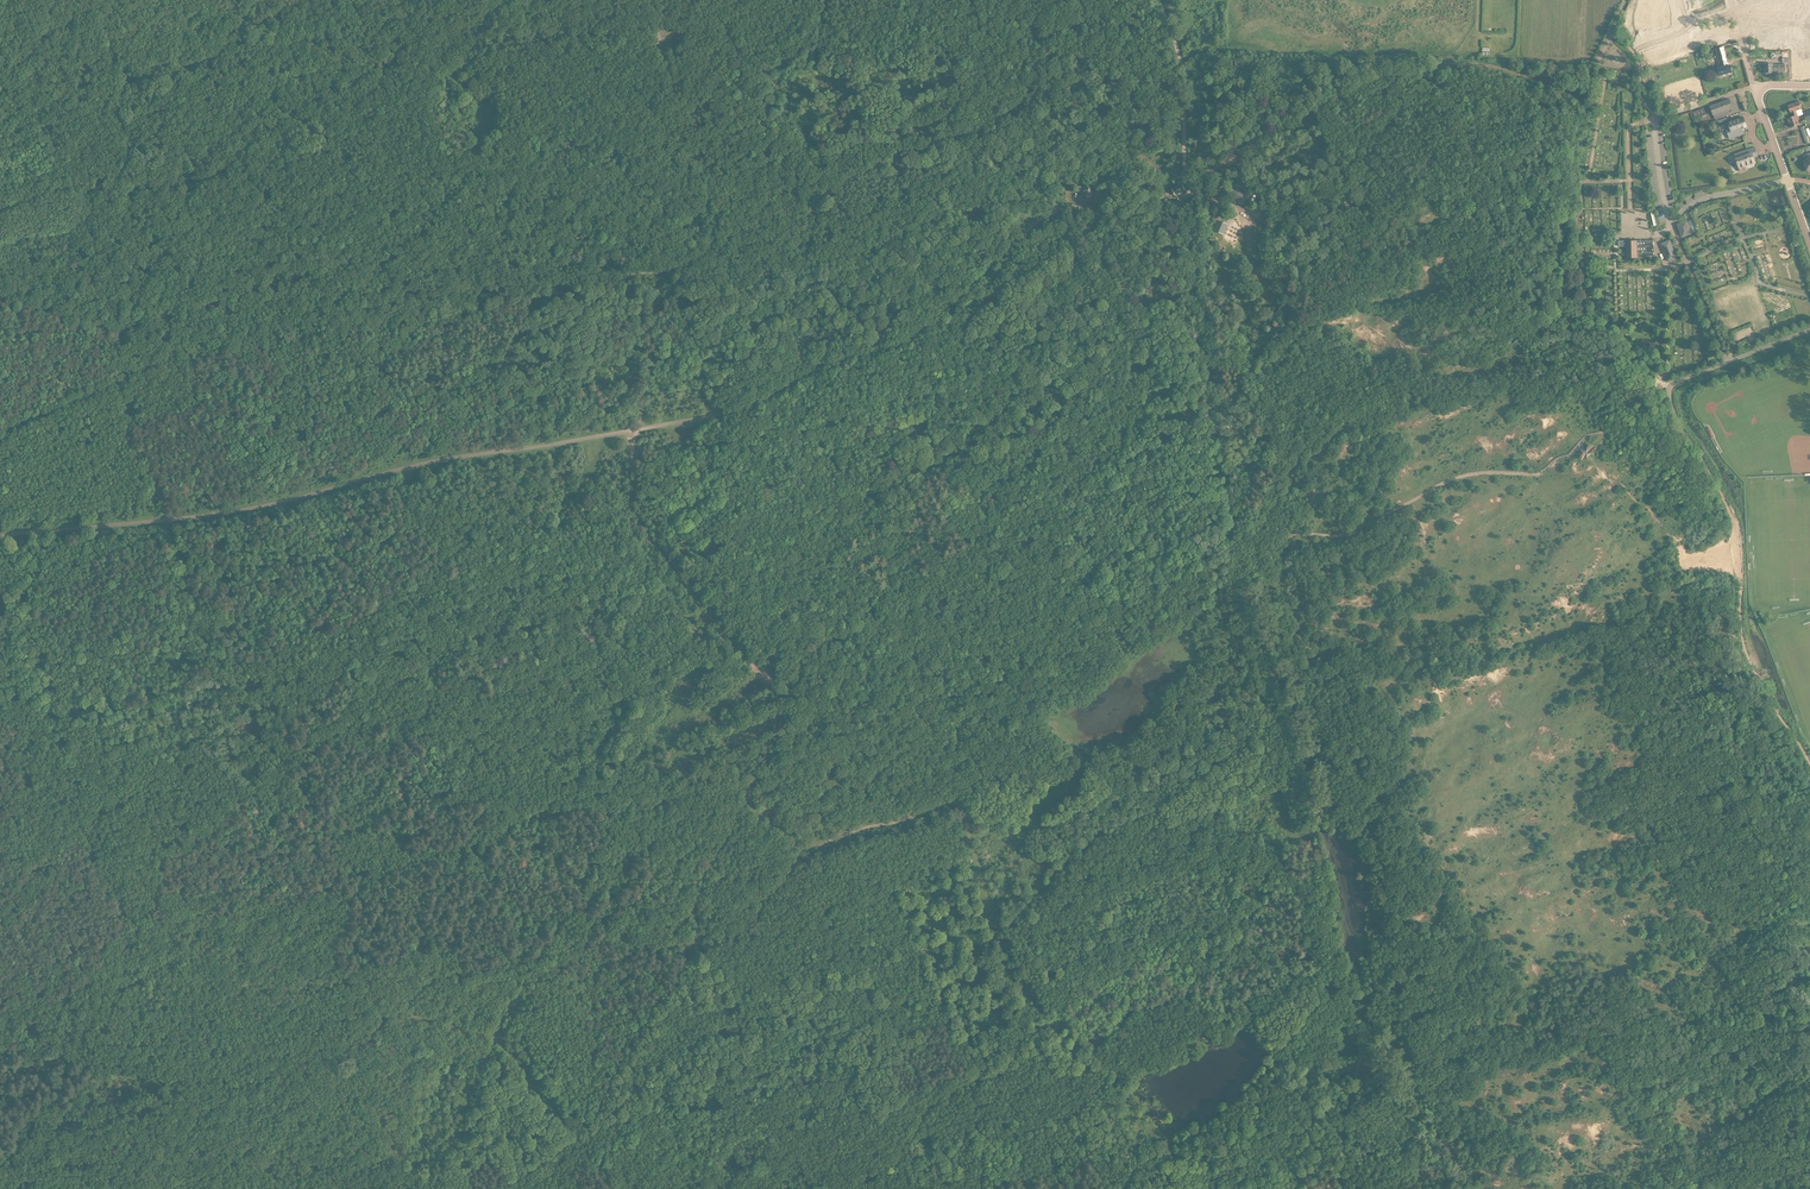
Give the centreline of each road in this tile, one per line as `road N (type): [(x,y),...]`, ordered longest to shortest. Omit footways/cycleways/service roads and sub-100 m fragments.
road 1 (unclassified): [(0,540),(235,517),(501,453),(756,412),(805,383),(925,337),(1053,213),(1150,232),(1190,185)]
road 2 (track): [(616,1188),(573,1132),(605,1107),(649,1010),(695,937),(695,894),(744,805),(777,697),(632,508),(629,477),(653,321),(687,263)]
road 3 (track): [(1186,199),(1243,581),(1337,888),(1362,1001),(1366,1042),(1344,1118),(1343,1188)]
road 4 (unclassified): [(1190,185),(1379,73),(1469,64),(1571,85),(1594,64),(1626,0)]
road 5 (unclassified): [(1670,225),(1656,119),(1753,88)]
road 6 (unclassified): [(1190,185),(1180,63),(1158,0)]
road 7 (unclassified): [(1670,225),(1704,199),(1787,180)]

